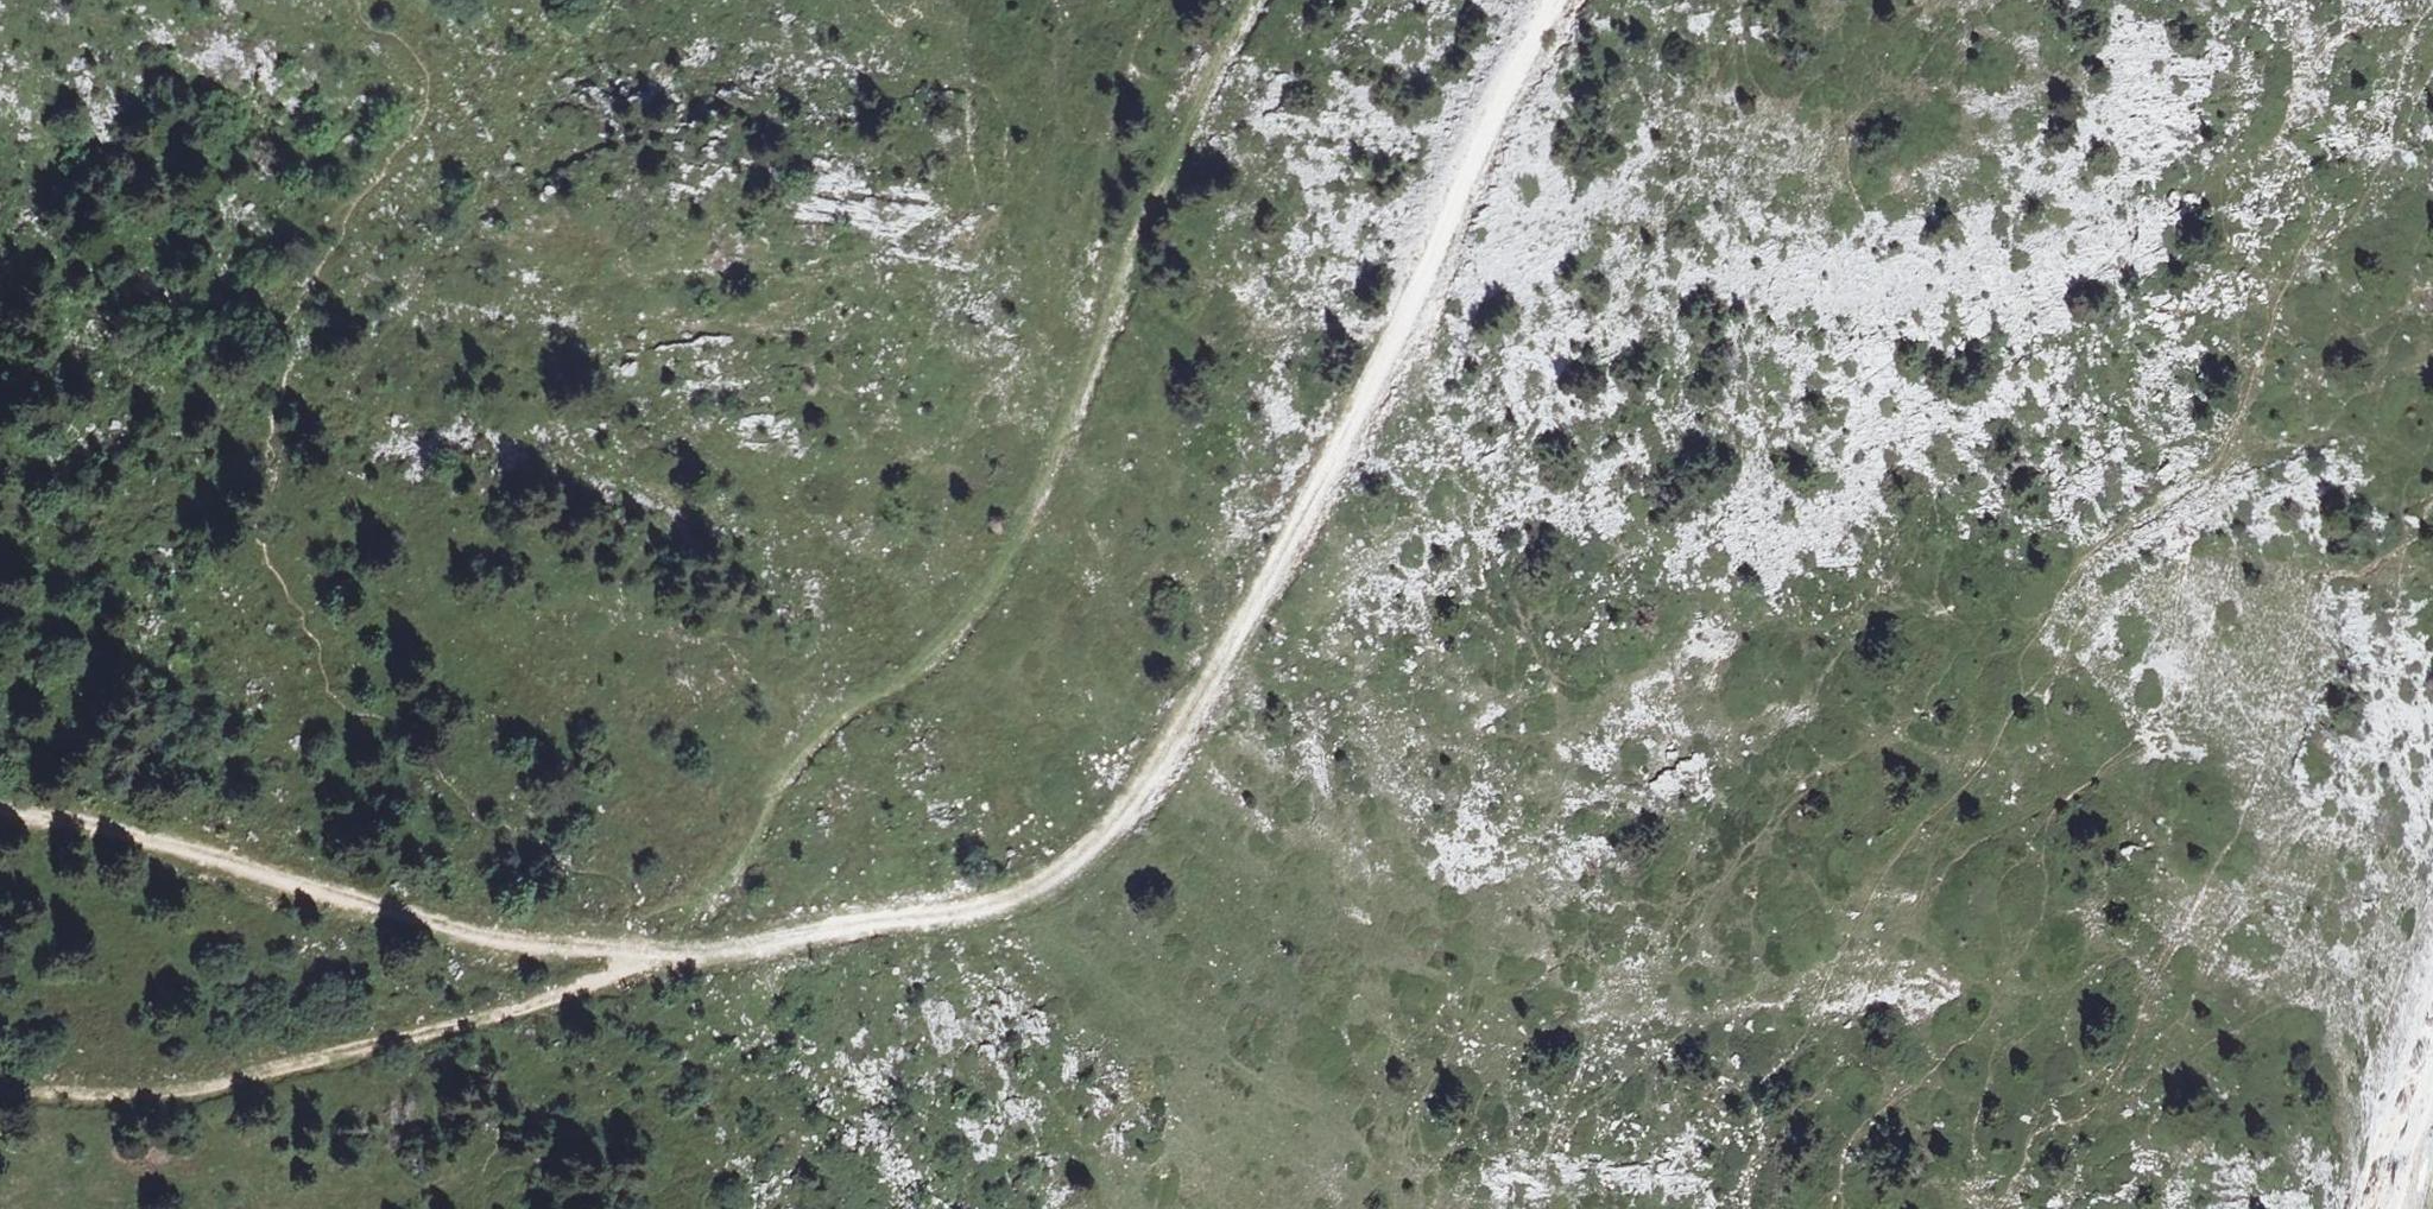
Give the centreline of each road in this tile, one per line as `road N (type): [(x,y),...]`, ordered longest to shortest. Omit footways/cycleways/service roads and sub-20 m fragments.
road 1 (track): [(661,961),(1003,902),(1065,873),(1120,827),(1303,527),(1559,0)]
road 2 (track): [(0,808),(165,843),(470,933),(661,961)]
road 3 (track): [(661,961),(231,1079),(132,1096),(0,1092)]

